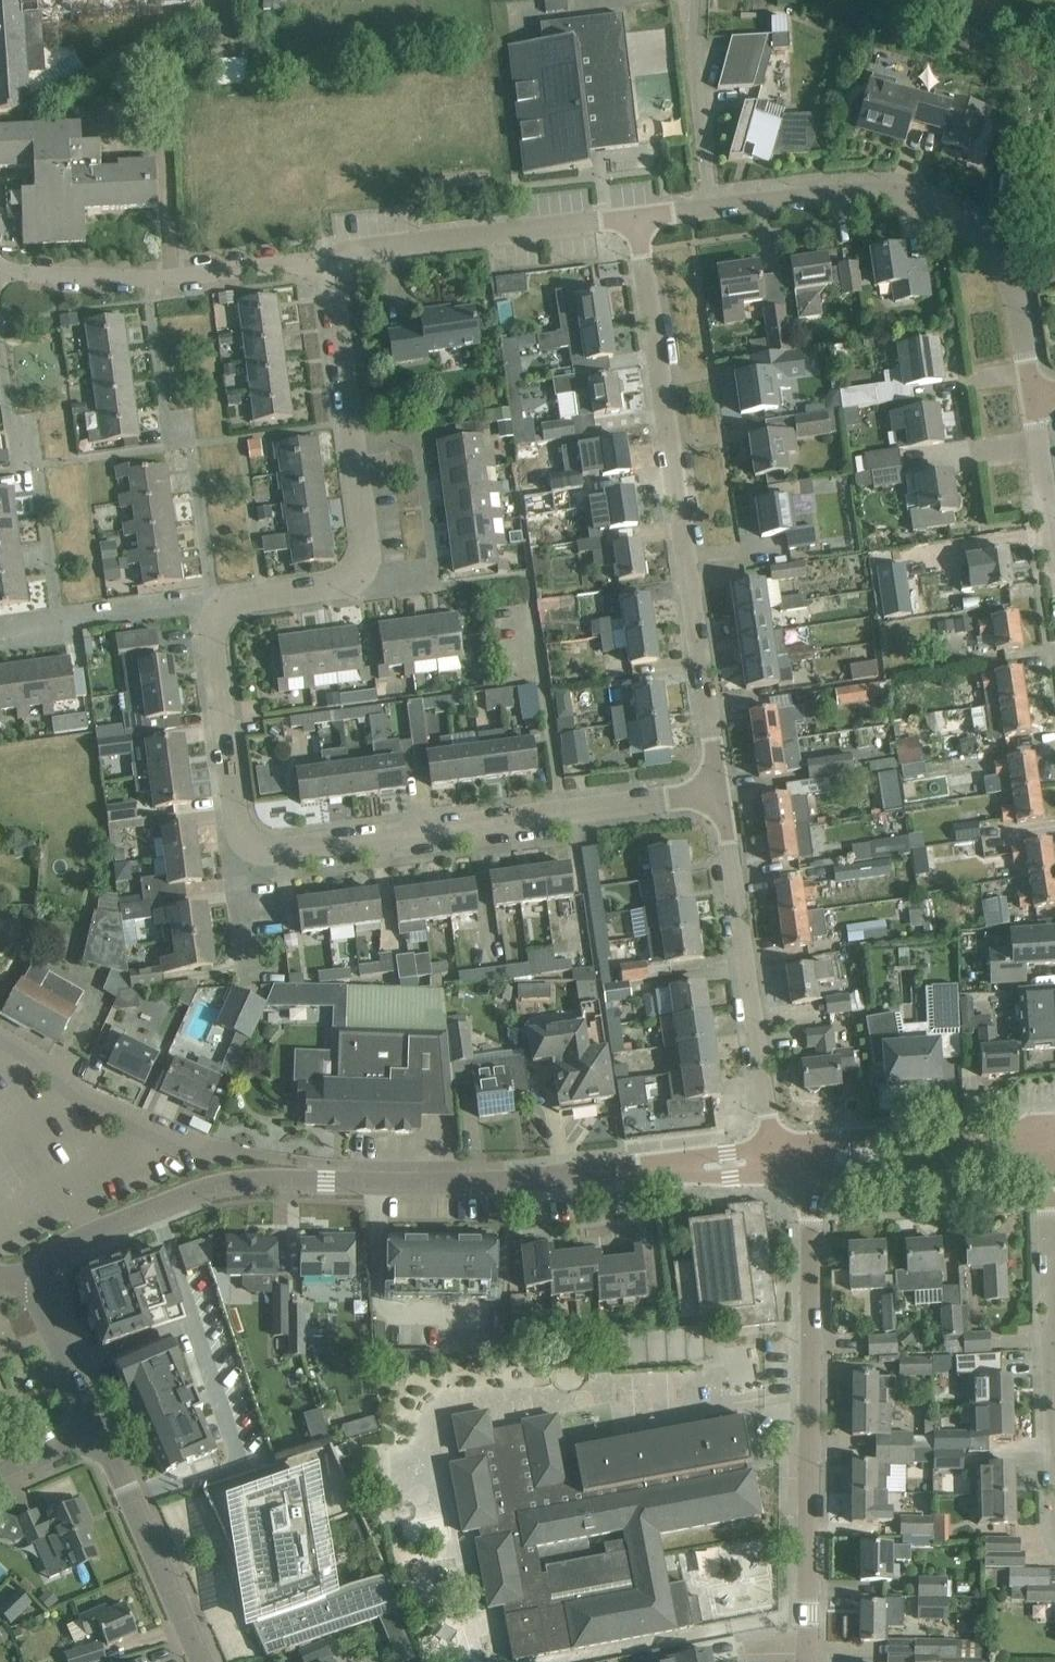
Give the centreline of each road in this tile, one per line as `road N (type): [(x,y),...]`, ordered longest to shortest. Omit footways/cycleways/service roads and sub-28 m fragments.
road 1 (residential): [(719,793),(261,853),(236,826),(211,634),(224,607)]
road 2 (tertiary): [(43,1282),(66,1245),(232,1182),(459,1184),(645,1170)]
road 3 (residential): [(719,793),(636,218)]
road 4 (residential): [(811,1173),(810,1661)]
road 5 (residential): [(1033,396),(1003,263),(944,209),(913,195),(864,191),(714,208)]
road 6 (residential): [(224,607),(338,585),(361,570),(366,556),(328,271)]
road 7 (residential): [(772,1147),(719,793)]
road 8 (residential): [(213,599),(194,443),(164,408),(149,279)]
road 9 (residential): [(328,271),(355,248),(636,218)]
road 10 (residential): [(61,619),(39,465),(12,427),(0,335)]
road 11 (residential): [(230,1151),(188,1152),(139,1131),(0,1039)]
road 12 (tertiary): [(208,1661),(103,1432)]
road 13 (residential): [(1049,1143),(1054,1369)]
road 14 (residential): [(703,0),(700,59),(714,208)]
road 15 (residential): [(149,279),(287,263),(328,271)]
road 16 (tertiary): [(103,1432),(43,1282)]
road 17 (residential): [(1054,550),(1033,396)]
road 18 (residential): [(61,619),(213,599)]
road 19 (residential): [(0,270),(149,279)]
road 20 (tertiary): [(645,1170),(705,1179),(775,1175)]
road 21 (tertiary): [(772,1147),(645,1170)]
road 22 (tertiary): [(811,1173),(894,1167),(930,1149)]
road 23 (tertiary): [(930,1149),(892,1137),(810,1144)]

